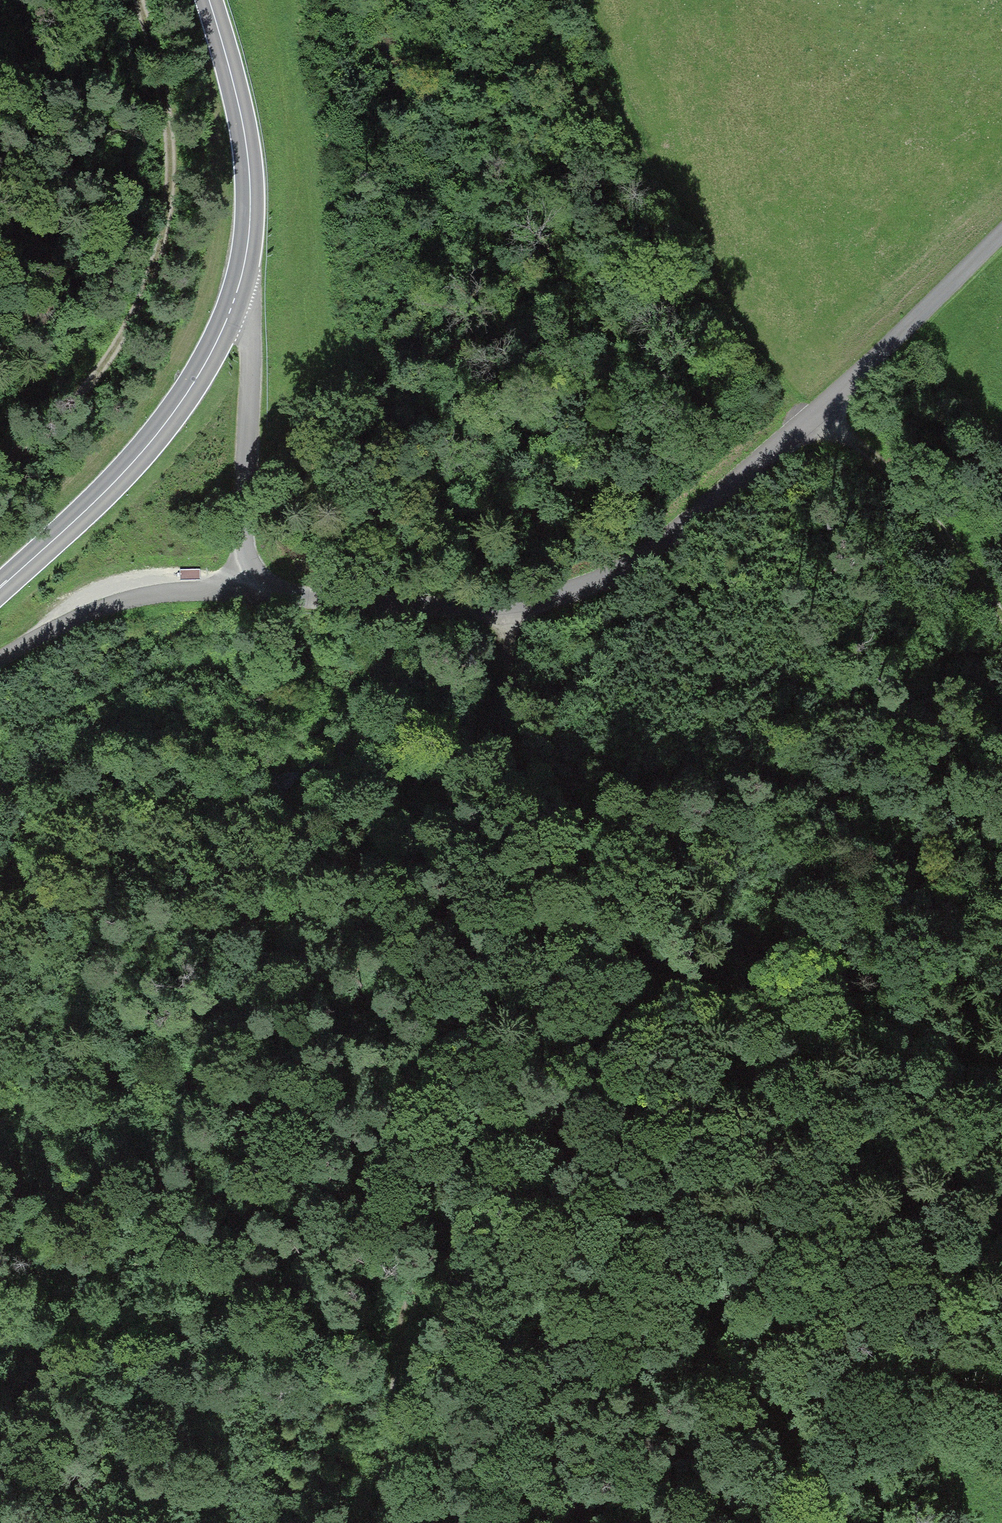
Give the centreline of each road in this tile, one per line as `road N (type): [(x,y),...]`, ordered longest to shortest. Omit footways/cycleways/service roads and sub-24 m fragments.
road 1 (track): [(506,603),(508,674),(491,727),(385,828),(257,971),(157,1181),(138,1246),(140,1347),(115,1455),(81,1522)]
road 2 (track): [(1001,1098),(813,1001),(761,989),(709,990),(649,1011),(599,1060),(531,1190),(427,1273),(407,1312),(393,1522)]
road 3 (unclassified): [(244,589),(452,608),(541,600),(625,568),(768,456),(1001,232)]
road 4 (track): [(80,402),(130,328),(158,264),(173,184),(168,91),(138,0)]
road 5 (tertiary): [(0,589),(157,436),(206,367),(241,288)]
road 6 (unclassified): [(241,288),(251,334),(244,589)]
road 7 (tertiary): [(241,288),(251,208),(247,150),(208,0)]
road 8 (track): [(817,412),(928,508),(1001,614)]
road 9 (unclassified): [(244,589),(126,601),(0,659)]

